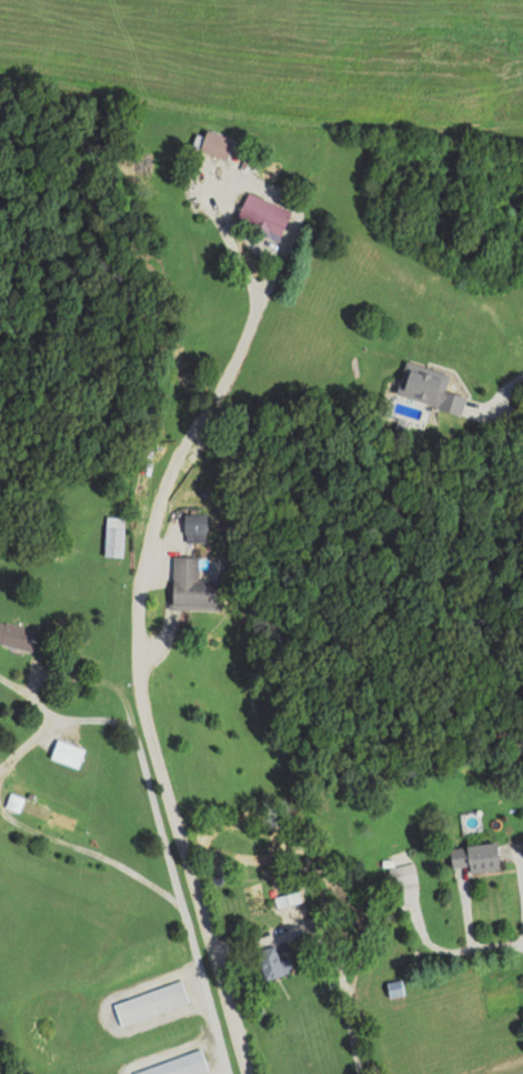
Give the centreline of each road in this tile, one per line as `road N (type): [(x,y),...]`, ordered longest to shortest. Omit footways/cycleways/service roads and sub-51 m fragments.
road 1 (residential): [(247,1073),(150,734),(139,654),(140,598),(165,485),(227,377),(261,291)]

